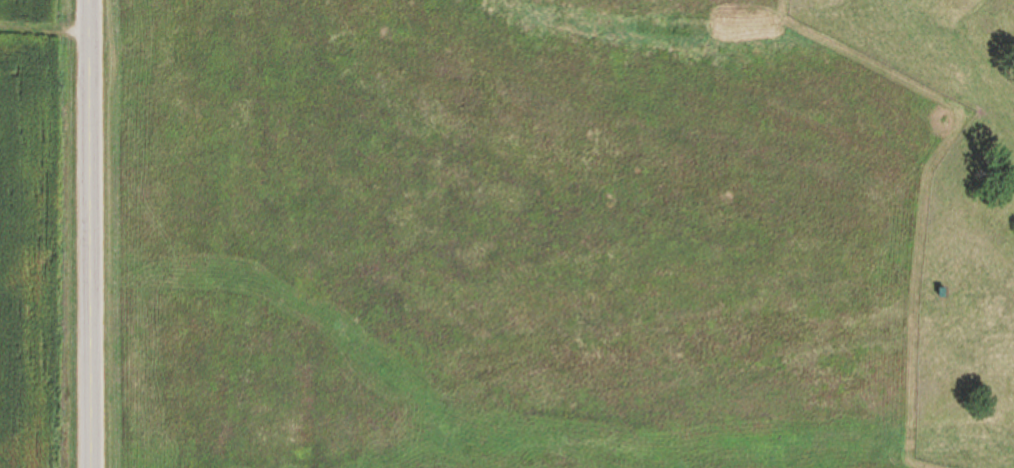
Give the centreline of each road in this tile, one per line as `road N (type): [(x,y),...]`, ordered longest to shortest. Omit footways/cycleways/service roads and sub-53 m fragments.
road 1 (primary): [(94,0),(95,467)]

